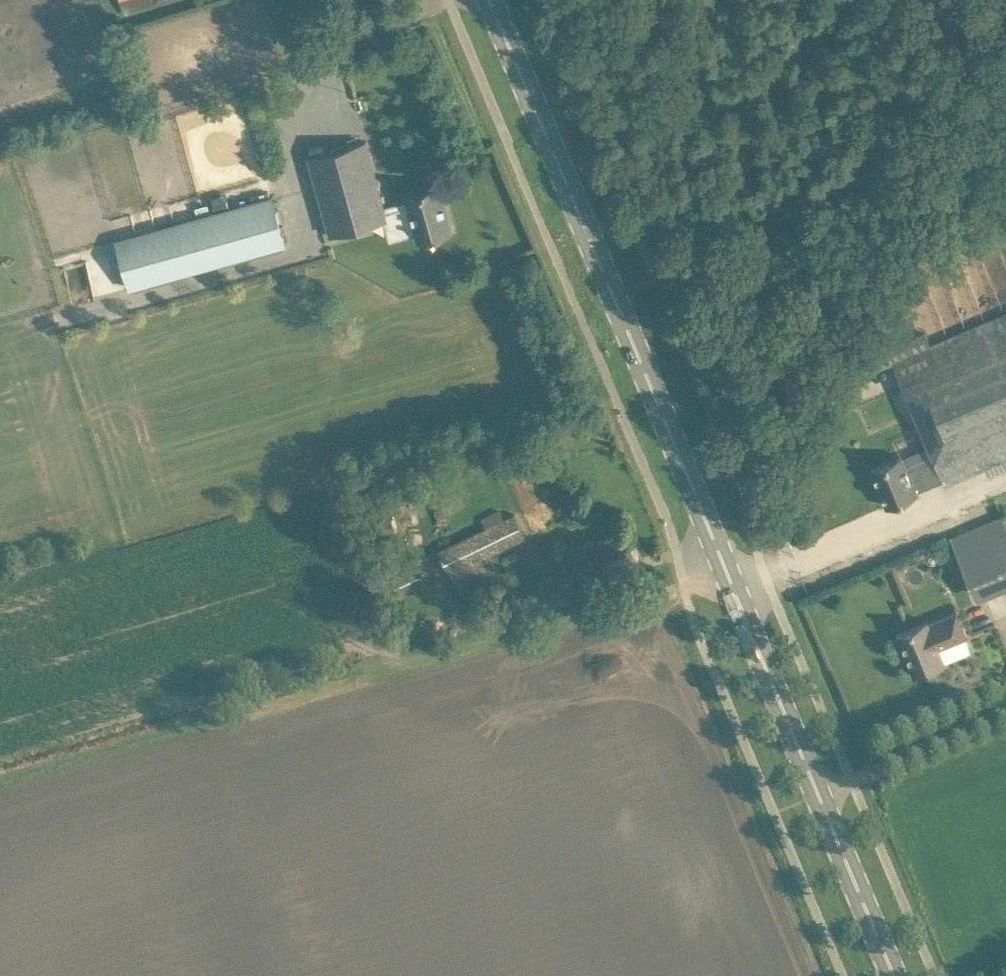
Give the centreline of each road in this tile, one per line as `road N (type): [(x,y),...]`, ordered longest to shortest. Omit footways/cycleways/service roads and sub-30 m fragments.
road 1 (primary): [(895,975),(490,0)]

